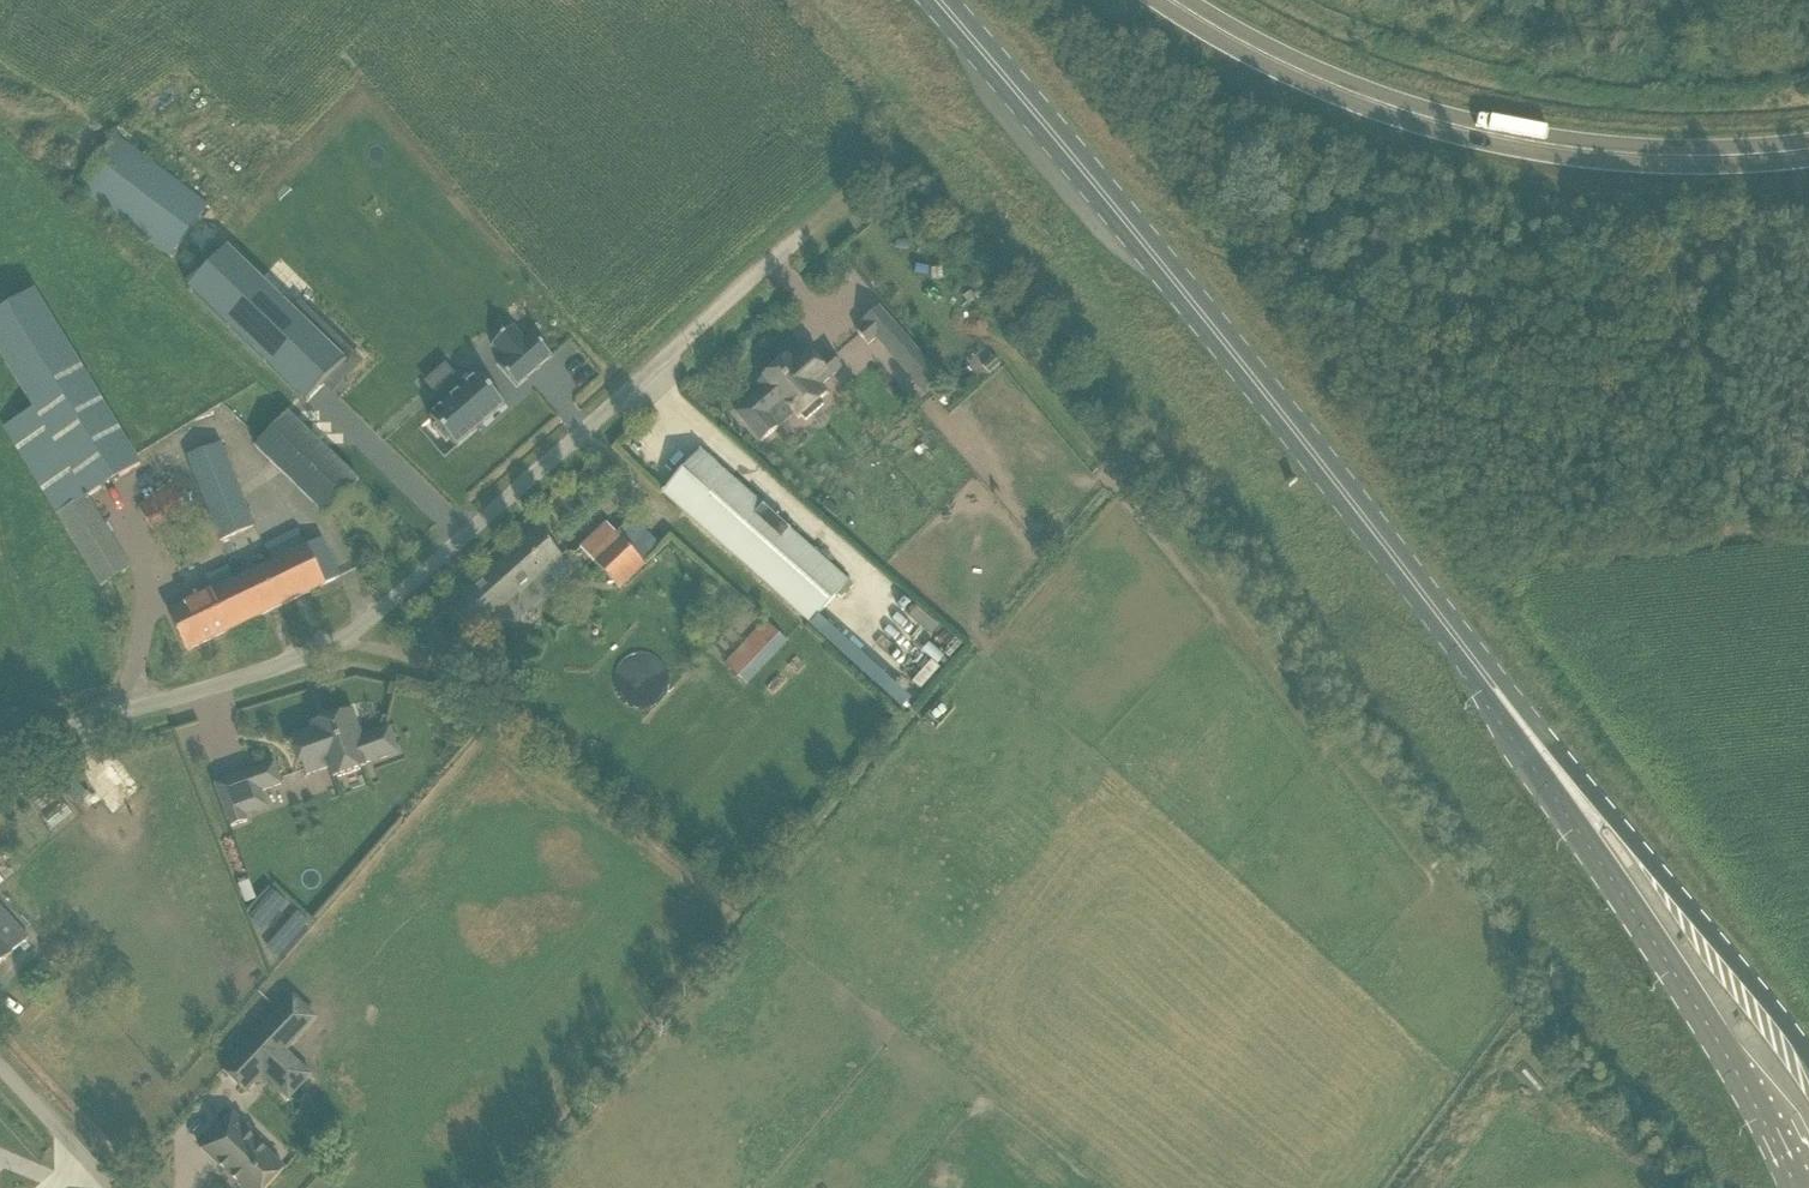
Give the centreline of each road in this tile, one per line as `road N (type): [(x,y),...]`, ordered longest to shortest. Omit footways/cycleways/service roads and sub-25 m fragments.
road 1 (residential): [(0,744),(294,664),(337,640),(871,177)]
road 2 (primary): [(1577,799),(1218,312),(940,0)]
road 3 (secondary): [(1808,150),(1623,156),(1487,136),(1318,81),(1167,0)]
road 4 (primary): [(1577,799),(1620,891),(1735,1066),(1798,1187)]
road 5 (primary): [(1808,1069),(1652,867),(1577,799)]
road 6 (residential): [(113,1187),(0,1066)]

